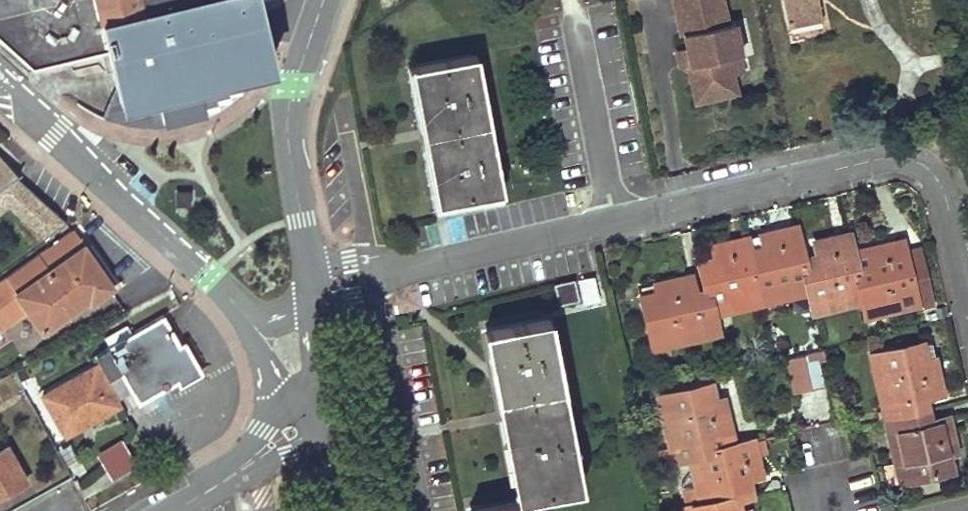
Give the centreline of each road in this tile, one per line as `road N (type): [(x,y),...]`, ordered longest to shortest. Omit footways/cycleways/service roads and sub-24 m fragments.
road 1 (residential): [(410,266),(889,155),(941,182),(967,304)]
road 2 (residential): [(0,81),(250,321)]
road 3 (residential): [(314,265),(286,109),(324,0)]
road 4 (residential): [(341,454),(321,306)]

